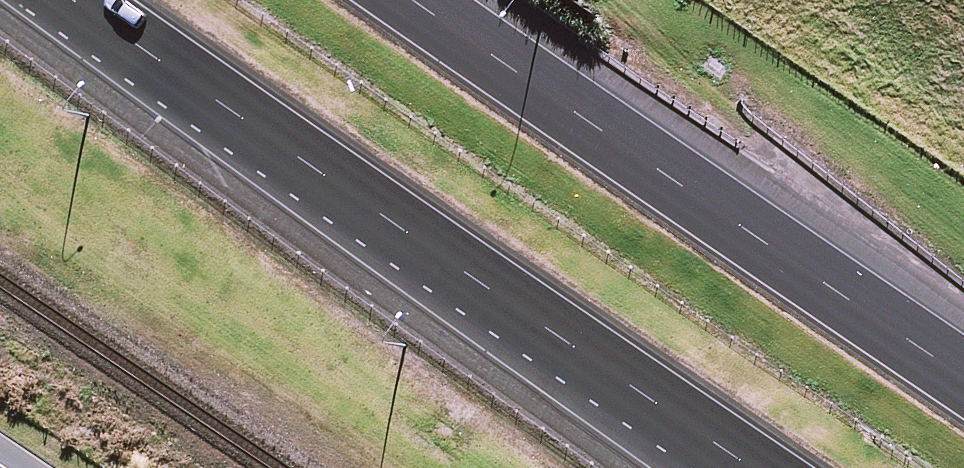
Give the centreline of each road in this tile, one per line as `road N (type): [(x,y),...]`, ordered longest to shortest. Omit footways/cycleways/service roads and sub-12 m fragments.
road 1 (motorway): [(792,467),(215,99)]
road 2 (motorway): [(744,467),(215,99)]
road 3 (motorway): [(437,0),(963,361)]
road 4 (motorway): [(215,99),(78,0)]

